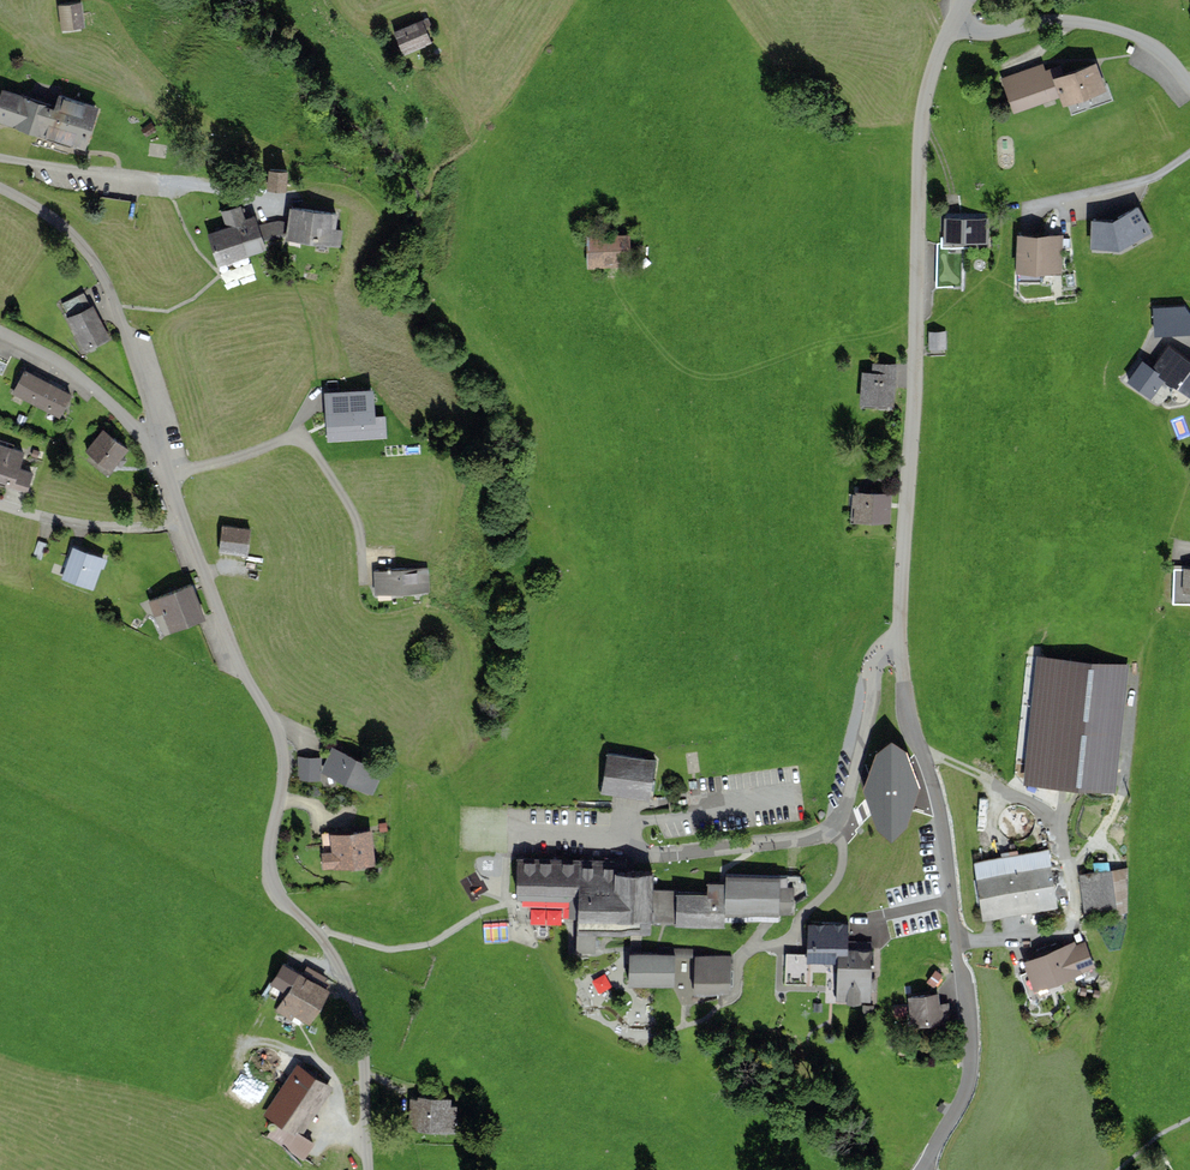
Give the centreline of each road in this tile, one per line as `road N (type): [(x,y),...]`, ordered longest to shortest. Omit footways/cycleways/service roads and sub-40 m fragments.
road 1 (tertiary): [(921,1169),(970,1070),(942,822),(910,716),(899,635),(918,345),(919,154),(929,81),(953,19)]
road 2 (tertiary): [(183,527),(240,665),(280,736),(283,787),(269,865),(279,894),(319,935),(355,1002),(370,1169)]
road 3 (tertiary): [(0,188),(60,223),(94,261),(117,305),(161,458)]
road 4 (unclassified): [(1189,84),(1149,42),(1108,27),(1068,20),(984,33),(953,19)]
road 5 (residential): [(0,332),(98,392),(161,458)]
road 6 (residential): [(183,527),(84,526),(0,502)]

